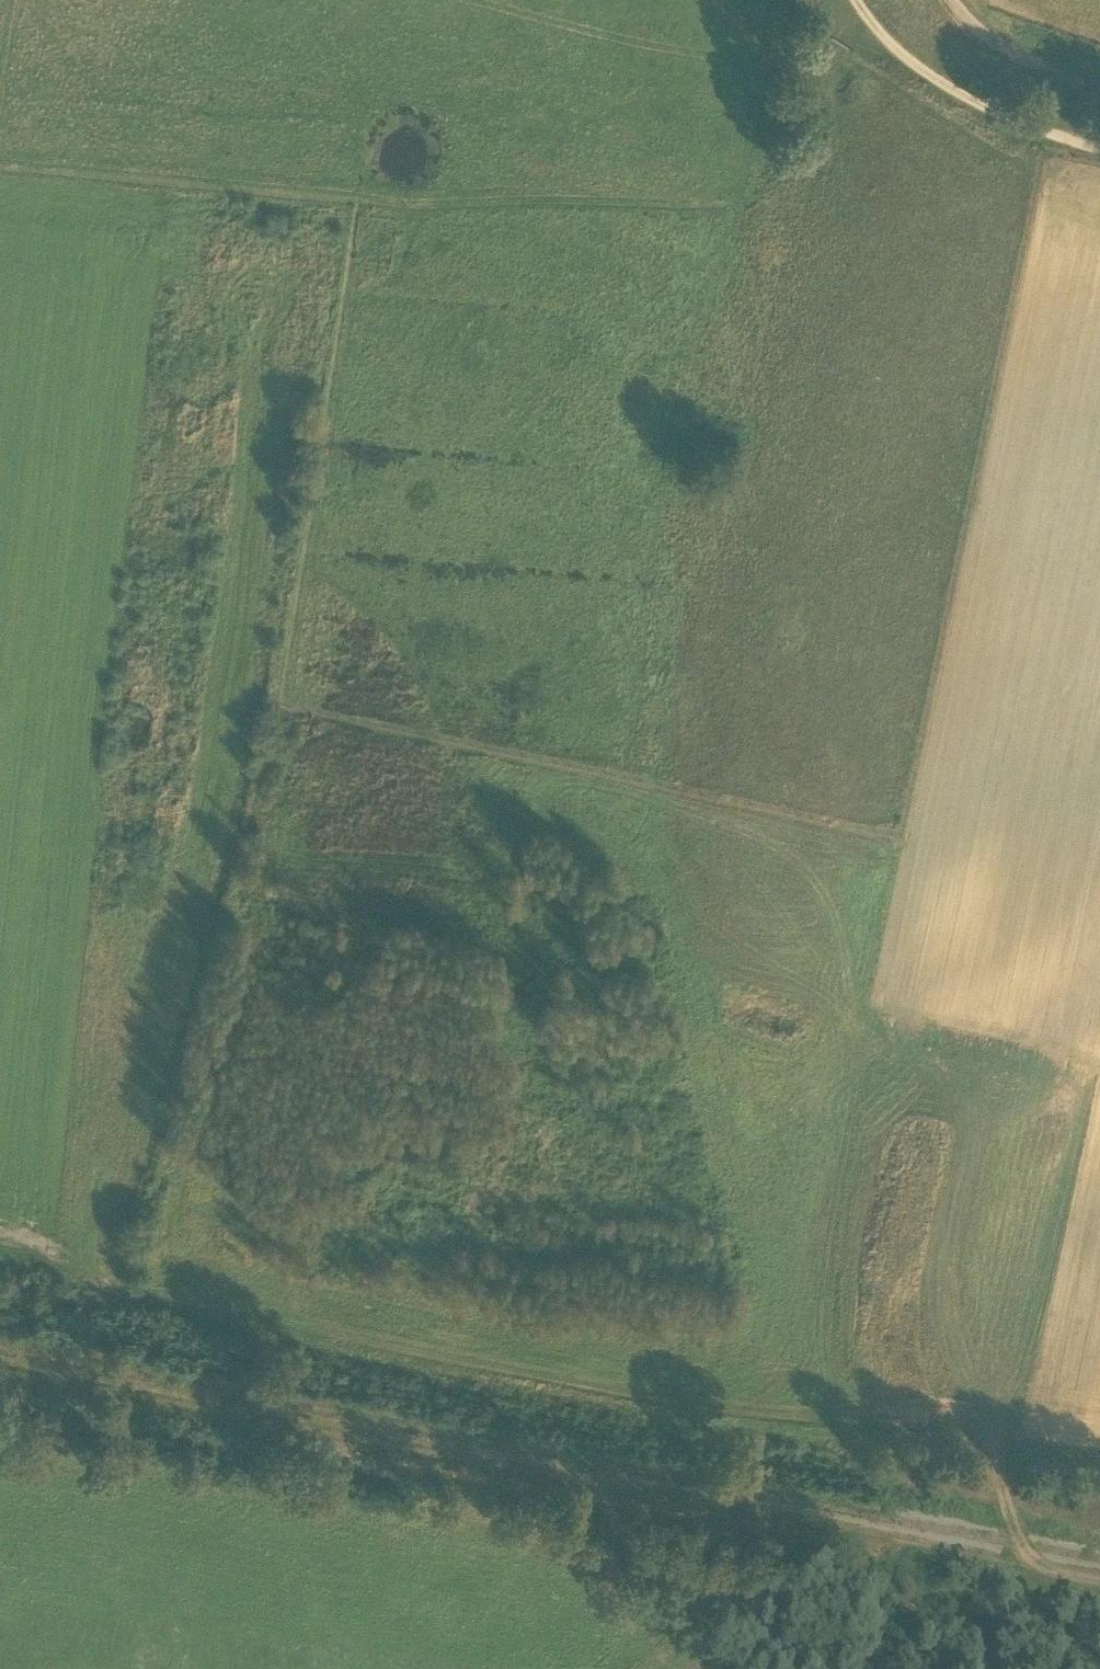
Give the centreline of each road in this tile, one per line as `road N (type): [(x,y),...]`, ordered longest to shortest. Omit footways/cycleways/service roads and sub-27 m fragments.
road 1 (track): [(1099,158),(980,107),(873,25),(859,0)]

